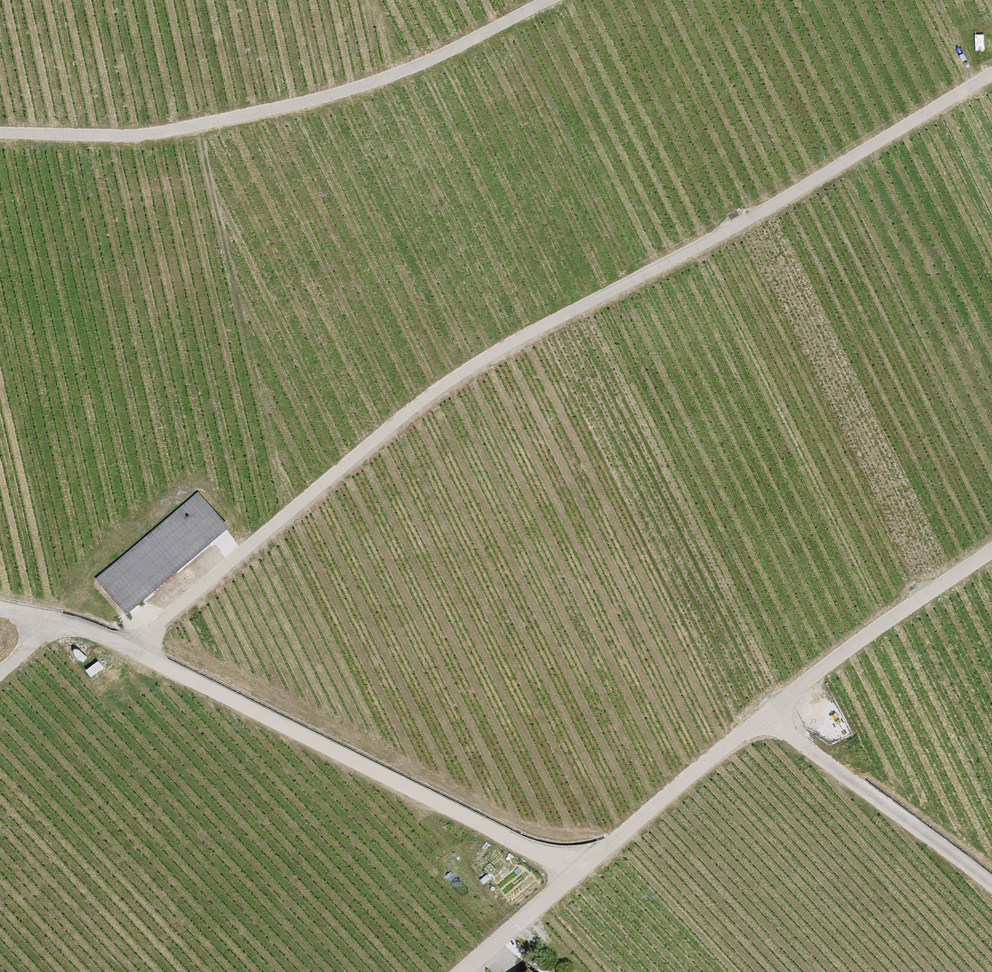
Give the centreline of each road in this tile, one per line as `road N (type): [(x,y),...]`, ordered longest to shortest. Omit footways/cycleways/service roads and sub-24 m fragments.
road 1 (track): [(129,649),(467,369),(991,69)]
road 2 (track): [(991,558),(772,708),(458,971)]
road 3 (track): [(577,868),(129,649),(84,629),(0,610)]
road 4 (track): [(545,0),(415,64),(192,127),(122,138),(0,132)]
road 5 (track): [(991,888),(772,708)]

